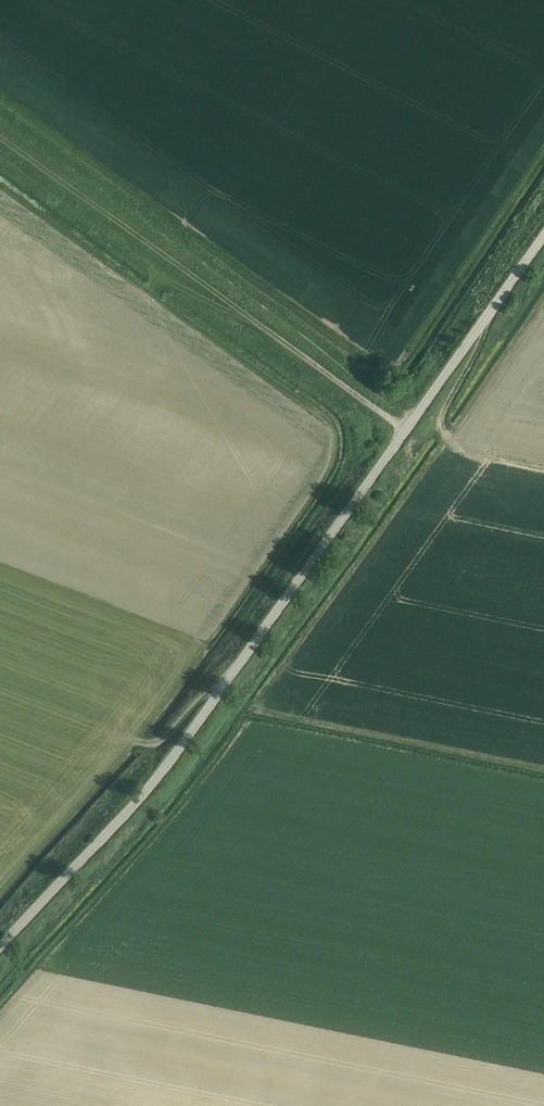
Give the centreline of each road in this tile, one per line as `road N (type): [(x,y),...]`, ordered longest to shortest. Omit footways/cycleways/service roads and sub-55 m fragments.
road 1 (unclassified): [(0,948),(173,757),(543,237)]
road 2 (track): [(0,134),(405,431)]

